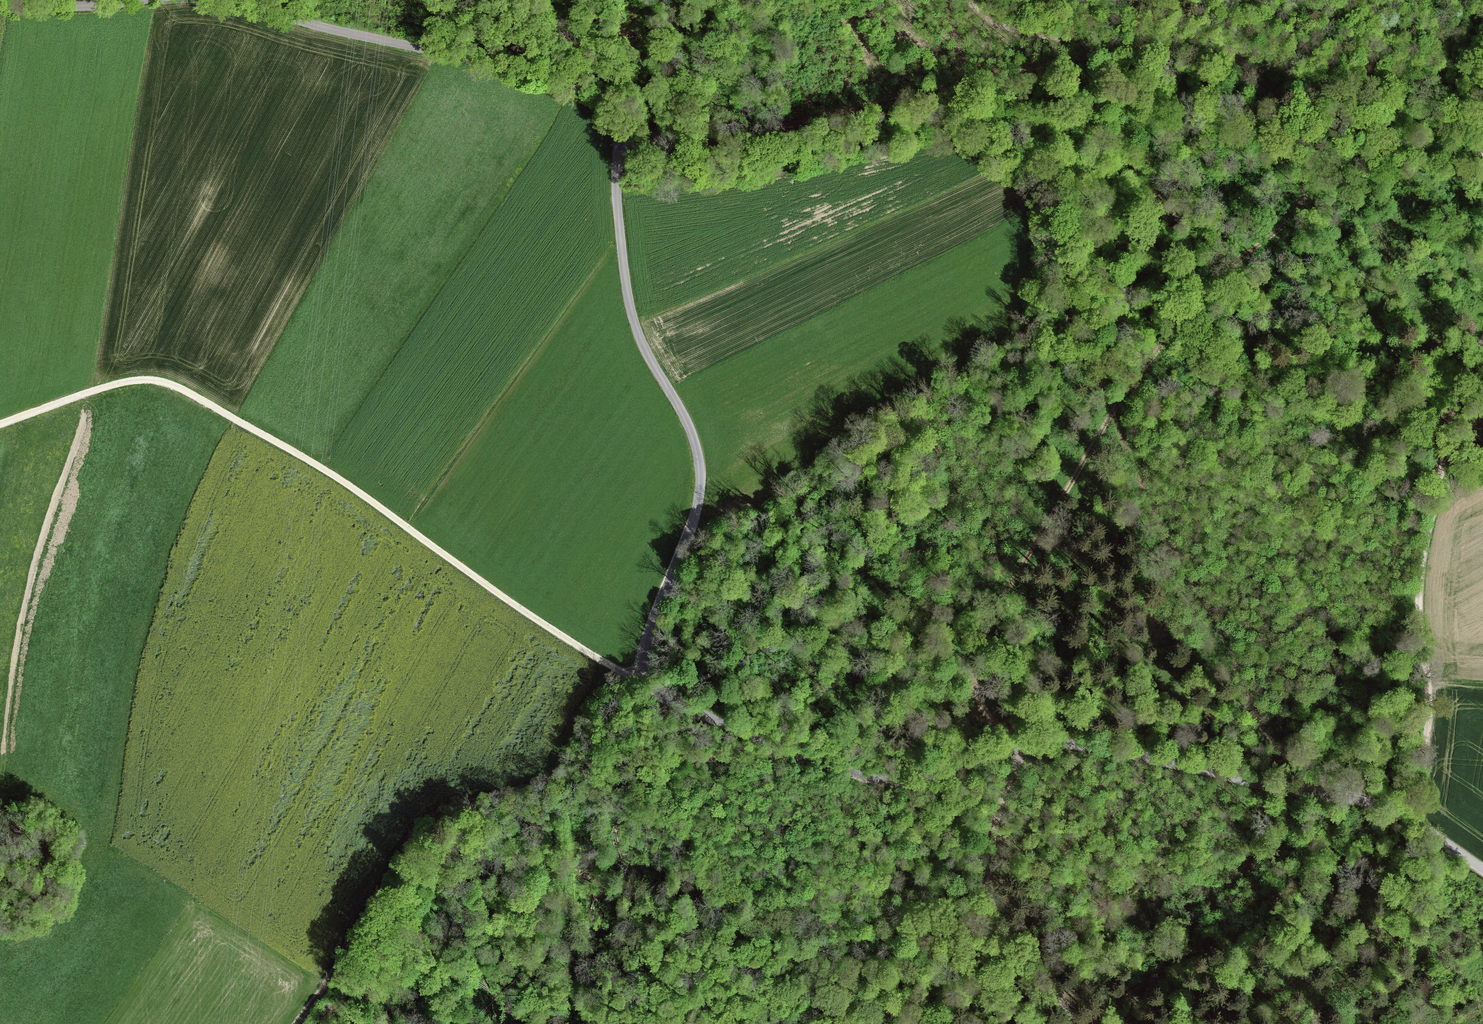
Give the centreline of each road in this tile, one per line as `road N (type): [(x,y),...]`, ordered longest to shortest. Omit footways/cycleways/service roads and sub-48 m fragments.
road 1 (track): [(1016,750),(975,692),(979,642),(1124,397),(1229,264),(1308,198),(1309,157),(1255,52),(1082,35),(1018,23),(985,0)]
road 2 (tertiary): [(1482,862),(1374,793),(1285,793),(1134,754),(1016,750),(924,778),(856,776),(781,751),(654,688),(642,673)]
road 3 (tertiary): [(699,454),(632,321),(613,132),(601,101),(477,60),(234,0)]
road 4 (track): [(0,424),(110,384),(160,381),(377,500),(527,616),(618,670),(642,673)]
road 5 (track): [(1411,811),(1423,789),(1432,730),(1418,624),(1423,547),(1456,402),(1482,342)]
road 6 (track): [(613,132),(822,101),(970,70),(1082,35)]
road 7 (track): [(622,768),(444,810),(390,868),(296,1023)]
road 8 (track): [(1016,750),(997,809),(985,895),(992,930),(1053,996)]
road 9 (tertiary): [(699,454),(698,506),(646,636),(642,673)]
road 10 (track): [(781,751),(622,768)]
road 11 (tertiary): [(146,0),(49,10),(0,4)]
road 12 (track): [(1482,160),(1463,99),(1463,72),(1482,24)]

